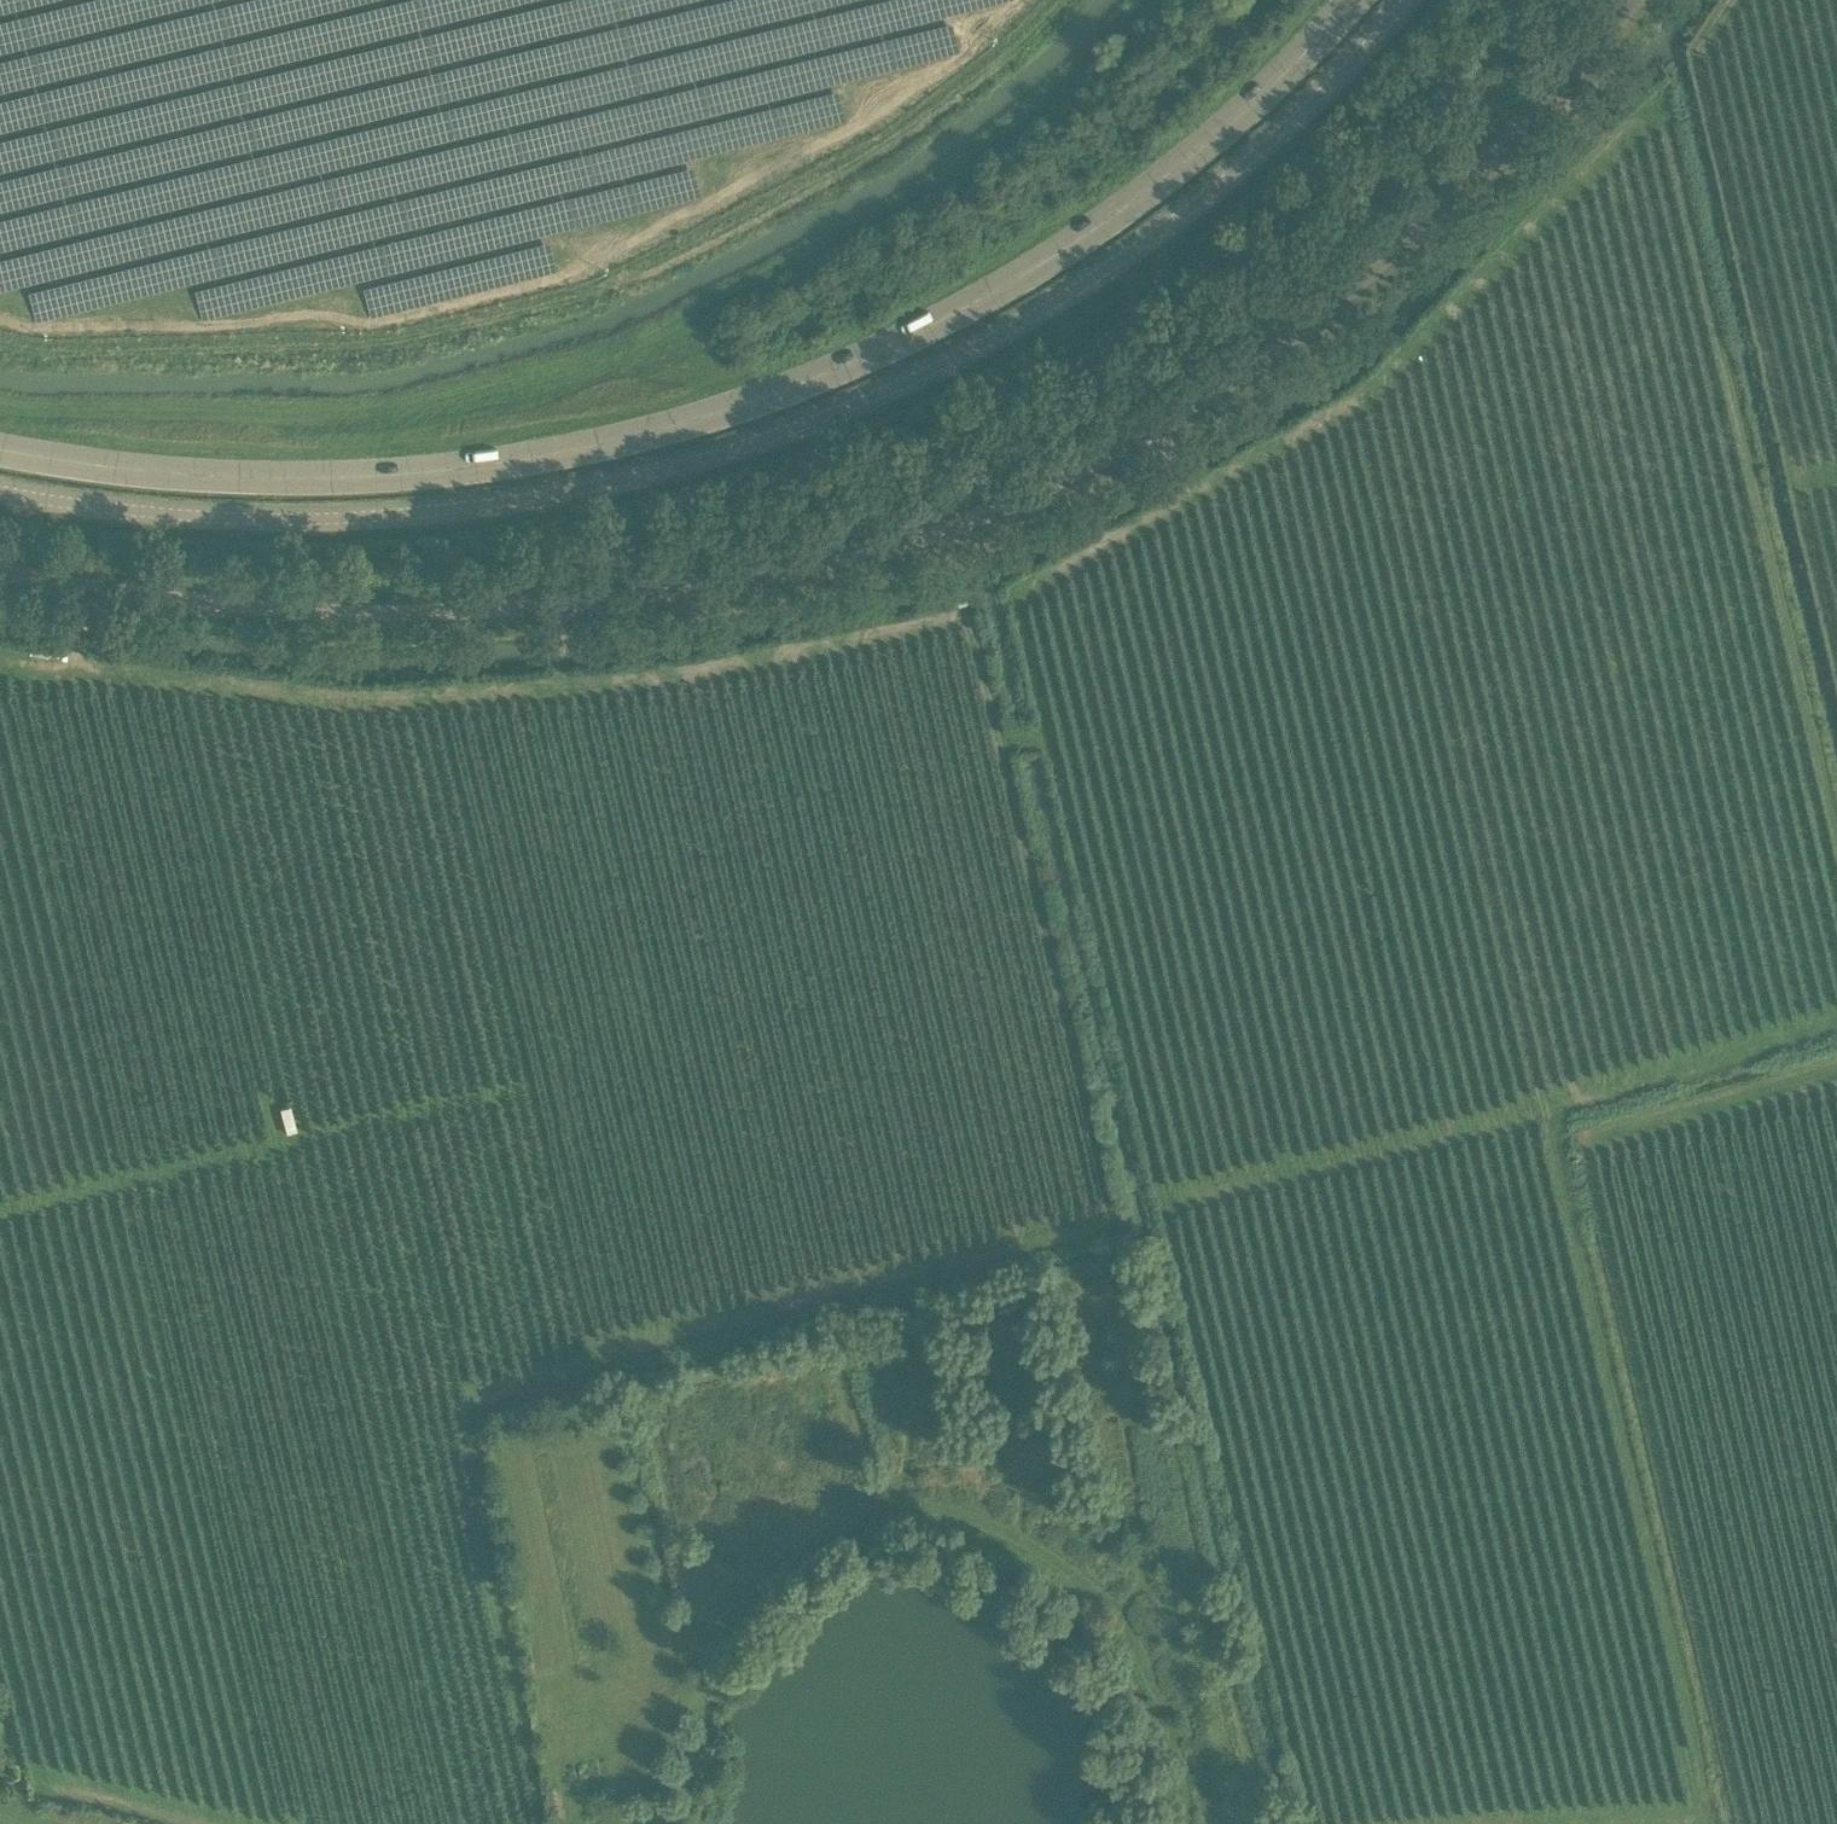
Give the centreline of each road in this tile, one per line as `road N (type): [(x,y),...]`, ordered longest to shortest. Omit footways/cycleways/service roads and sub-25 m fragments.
road 1 (unclassified): [(1638,0),(1548,107),(1329,311),(1162,418),(958,519),(763,572),(584,601),(383,612),(218,604),(0,568)]
road 2 (unclassified): [(0,490),(106,512),(251,521),(426,512),(616,484),(772,435),(926,370),(1110,267),(1257,151),(1405,0)]
road 3 (tertiary): [(0,452),(116,475),(392,481),(674,428),(847,364),(1004,284),(1105,221),(1284,72),(1353,0)]

